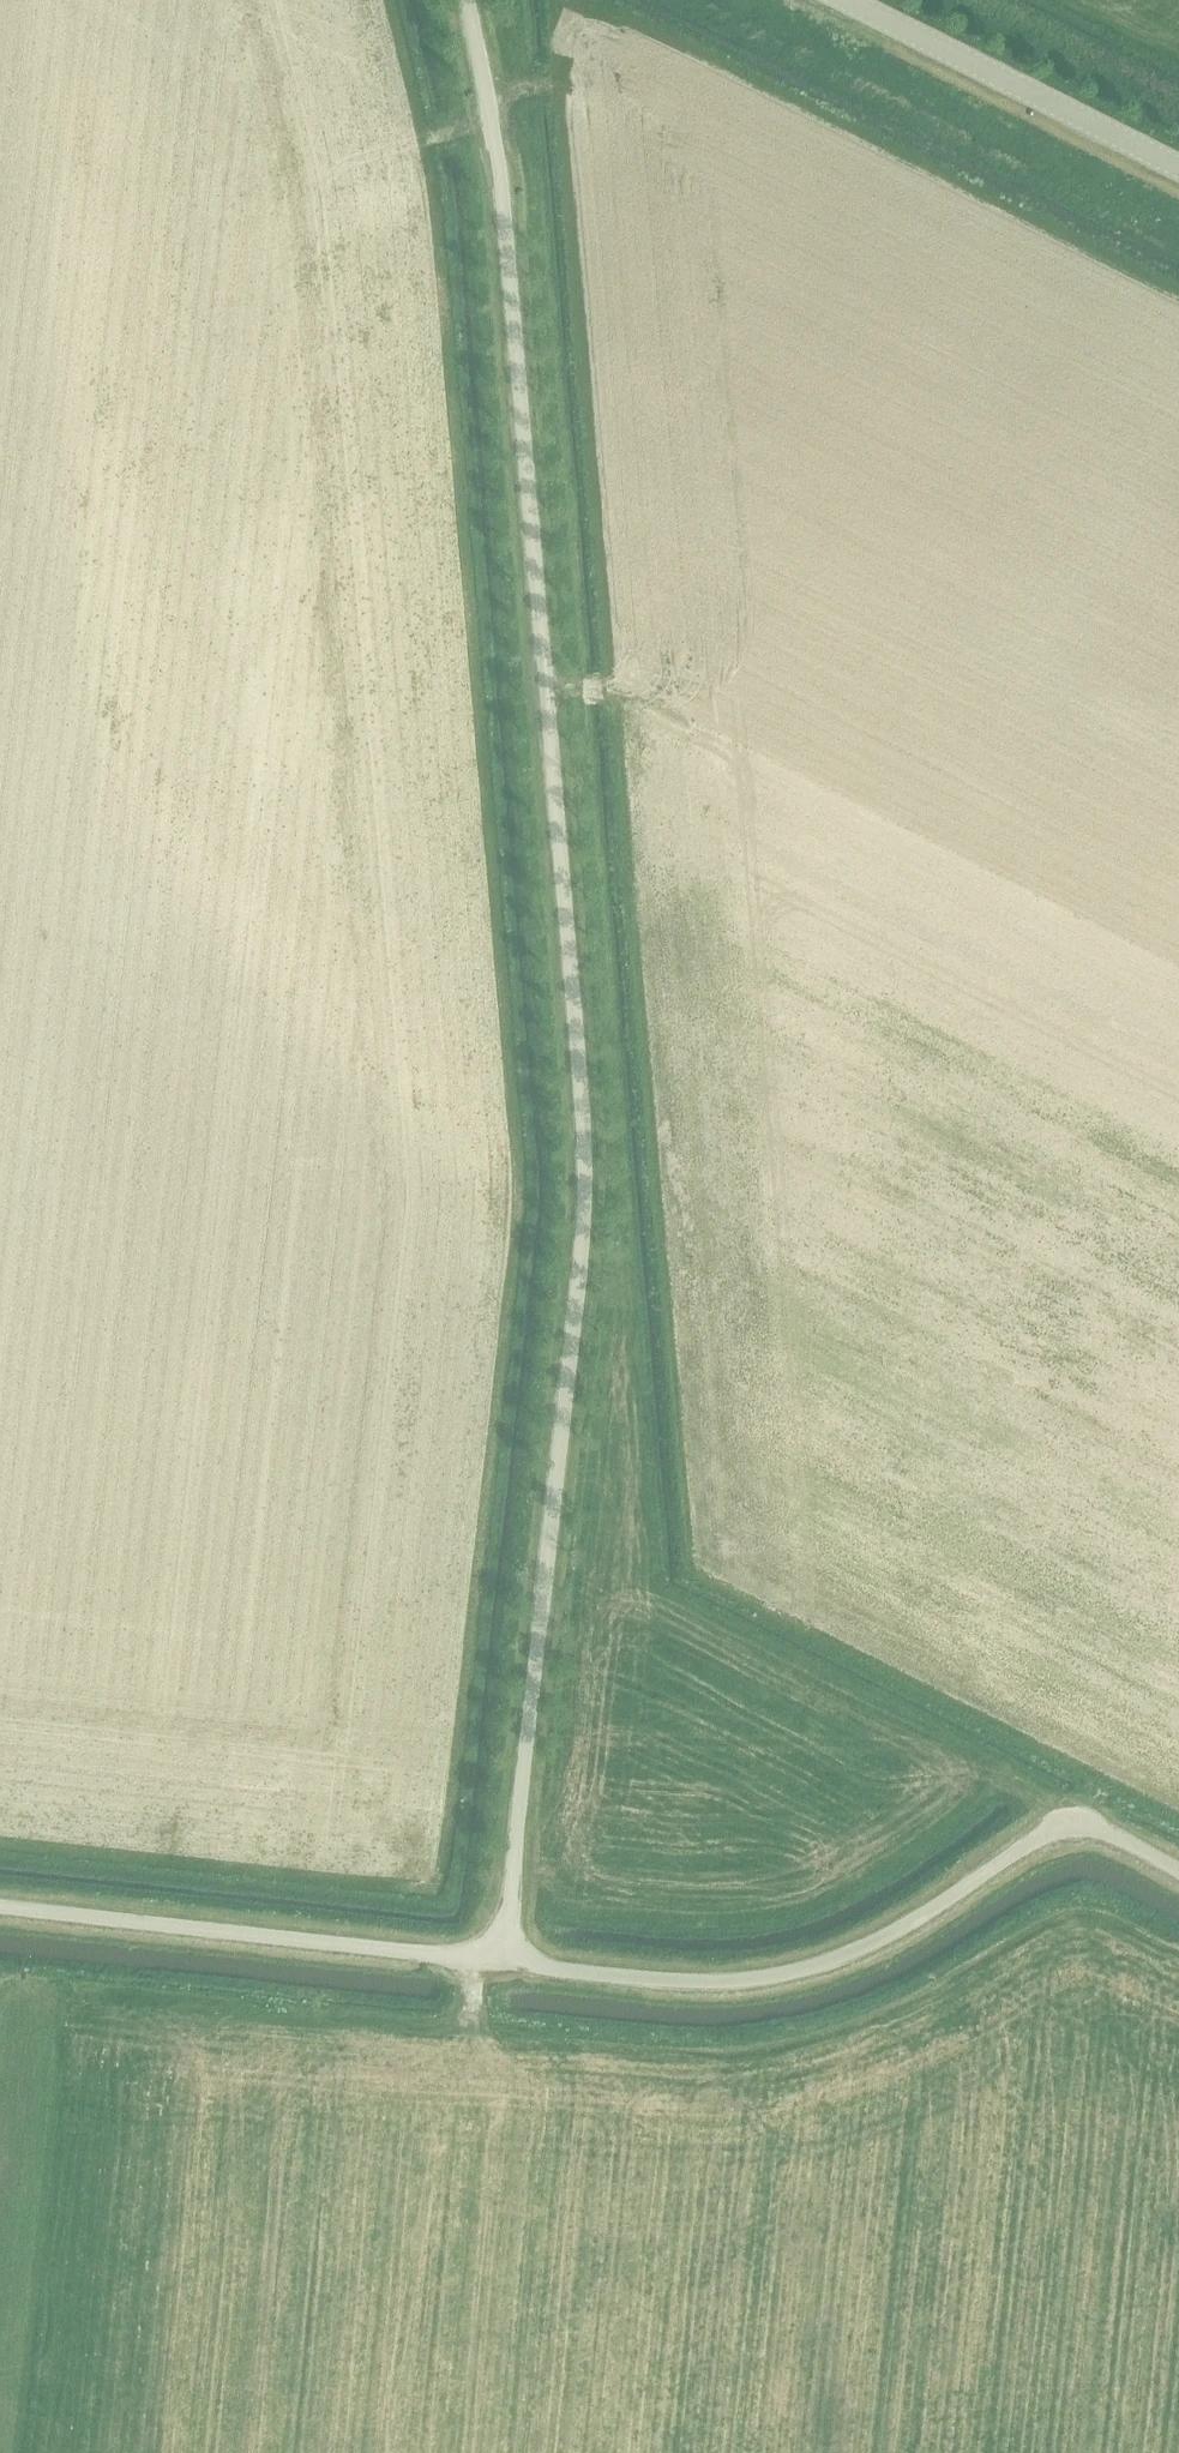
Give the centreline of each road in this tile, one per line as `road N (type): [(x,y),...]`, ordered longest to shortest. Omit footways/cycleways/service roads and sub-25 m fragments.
road 1 (unclassified): [(502,1960),(574,1326),(584,1150),(502,186),(468,0)]
road 2 (unclassified): [(1178,1871),(1104,1827),(1071,1822),(882,1935),(814,1963),(745,1979),(653,1978),(502,1960)]
road 3 (unclassified): [(502,1960),(0,1907)]
road 4 (unclassified): [(1178,166),(847,0)]

